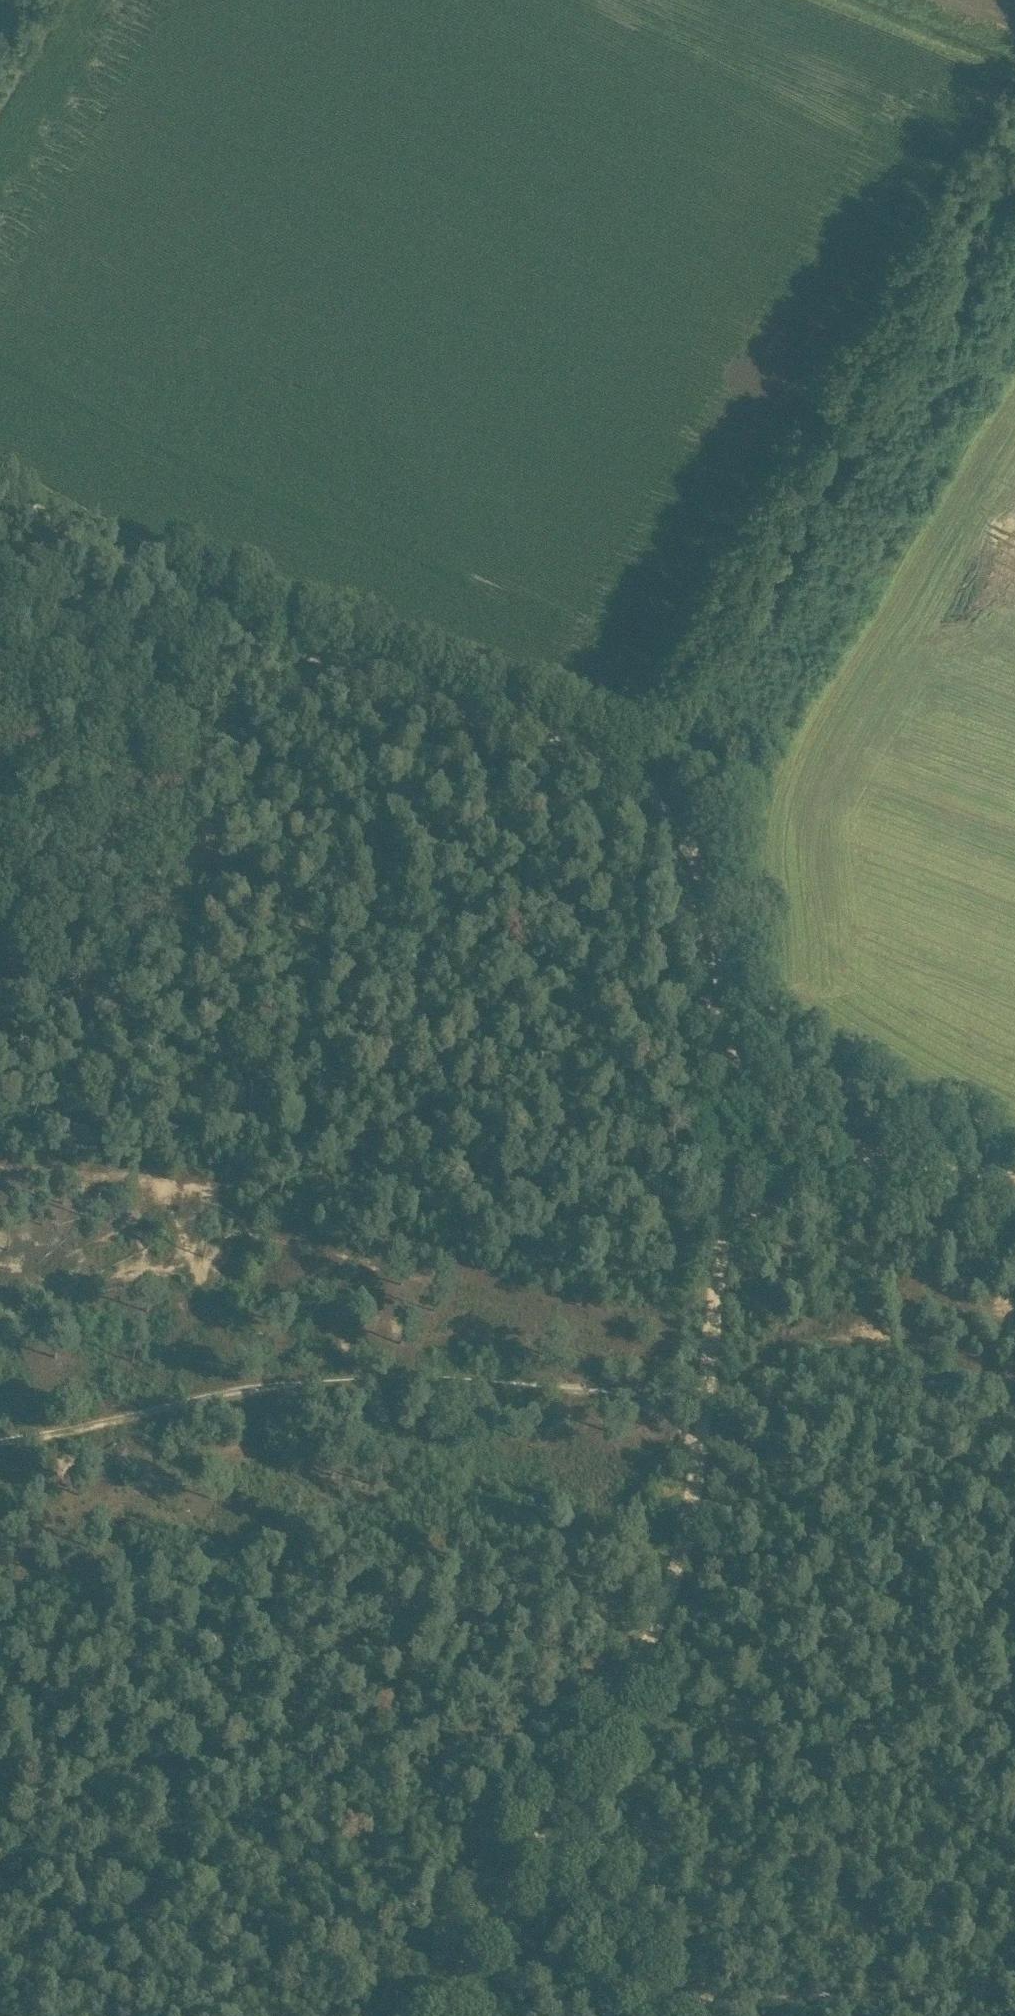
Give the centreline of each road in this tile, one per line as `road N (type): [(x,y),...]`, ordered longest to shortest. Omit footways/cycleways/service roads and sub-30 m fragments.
road 1 (track): [(737,1067),(696,864),(649,781),(547,725),(0,521)]
road 2 (track): [(706,1362),(683,1537),(619,1660),(556,1830)]
road 3 (track): [(1014,1184),(857,1148),(787,1110),(737,1067)]
road 4 (track): [(225,608),(176,892)]
road 5 (track): [(556,1830),(435,2015)]
road 6 (track): [(642,2001),(556,1830)]
road 7 (track): [(881,1156),(711,1233)]
road 8 (track): [(711,1233),(715,1103),(724,1075),(737,1067)]
road 9 (track): [(711,1233),(706,1362)]
road 10 (track): [(1014,47),(902,0)]

